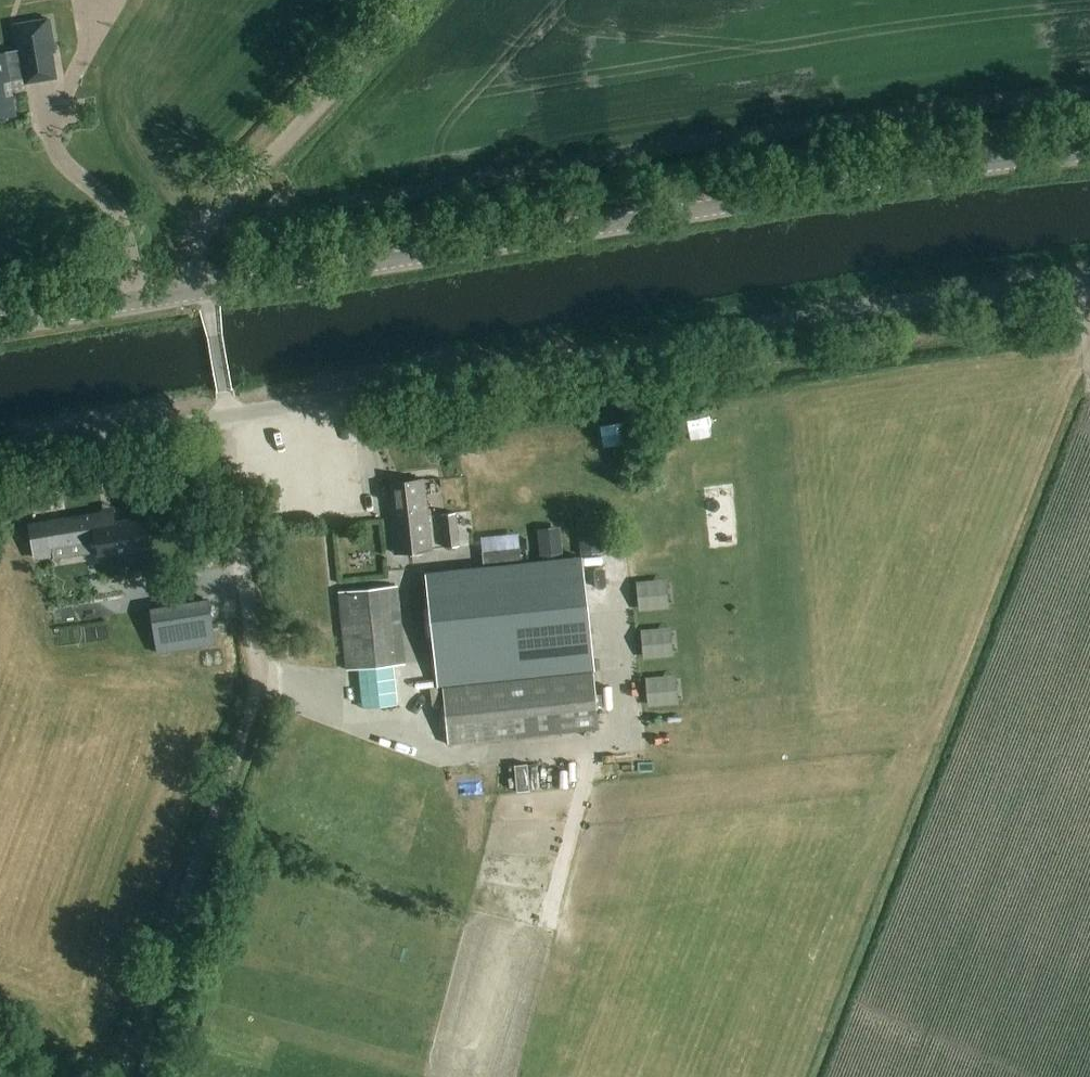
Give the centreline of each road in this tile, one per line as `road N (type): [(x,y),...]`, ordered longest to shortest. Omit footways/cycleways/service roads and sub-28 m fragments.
road 1 (unclassified): [(1089,279),(649,342),(0,454)]
road 2 (tertiary): [(1089,151),(205,291)]
road 3 (track): [(123,1076),(254,694),(228,415)]
road 4 (track): [(205,291),(197,246),(211,220),(417,0)]
road 5 (tertiary): [(205,291),(0,323)]

